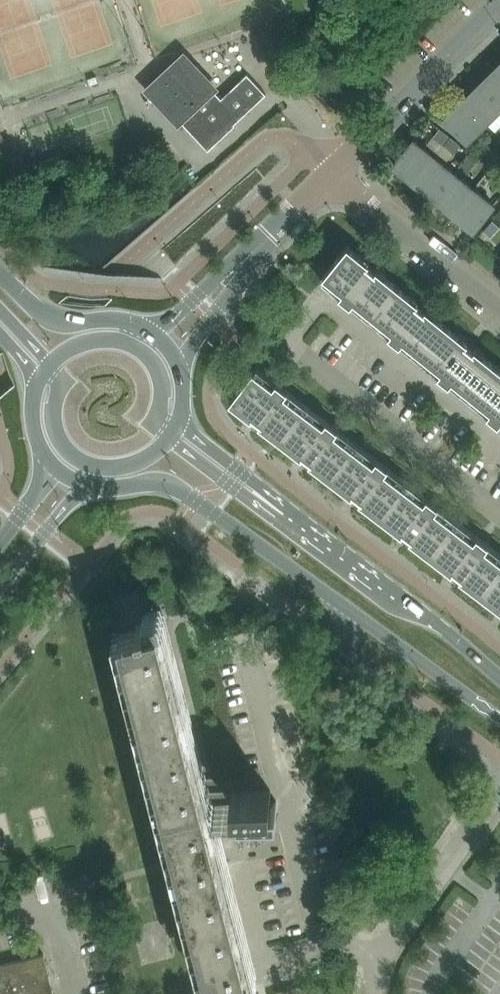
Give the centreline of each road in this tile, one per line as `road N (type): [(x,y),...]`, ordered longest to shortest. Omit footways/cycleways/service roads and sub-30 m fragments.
road 1 (primary): [(89,485),(174,487),(340,604)]
road 2 (residential): [(371,993),(389,941),(499,788)]
road 3 (unclassified): [(331,172),(499,3)]
road 4 (residential): [(340,604),(363,659),(499,758)]
road 5 (primary): [(499,678),(323,535)]
road 6 (tertiary): [(499,310),(331,172)]
road 7 (primary): [(340,604),(499,720)]
road 8 (primary): [(323,535),(188,432),(180,415)]
road 9 (primary): [(323,535),(279,522),(169,439)]
road 10 (primary): [(149,333),(124,321),(53,318),(0,273)]
road 11 (tertiary): [(180,372),(272,232)]
road 12 (tertiary): [(272,232),(149,333)]
road 13 (primary): [(50,366),(62,382),(53,408),(58,438),(82,460),(113,466)]
road 14 (tertiary): [(0,588),(89,485)]
road 15 (primary): [(169,439),(153,423),(159,374),(144,353),(120,341)]

